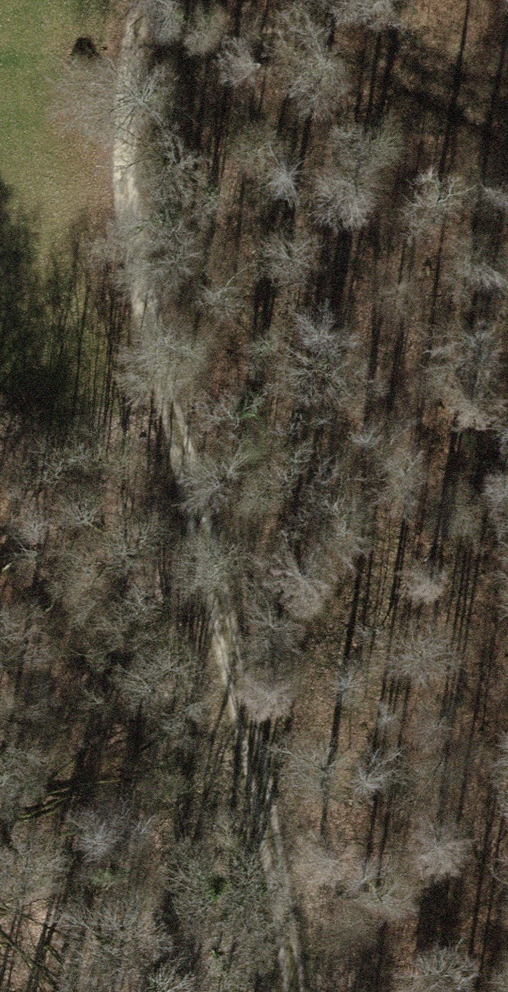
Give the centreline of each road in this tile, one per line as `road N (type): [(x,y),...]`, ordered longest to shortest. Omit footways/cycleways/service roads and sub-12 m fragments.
road 1 (track): [(298,991),(282,875),(136,261),(123,85),(139,0)]
road 2 (track): [(507,215),(361,372),(341,456),(333,684),(303,751),(265,807)]

